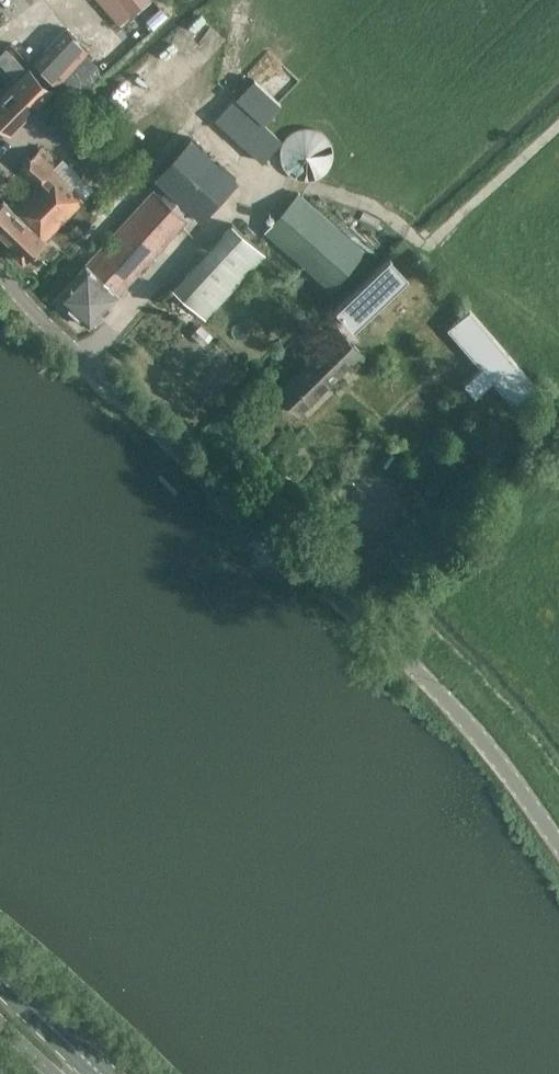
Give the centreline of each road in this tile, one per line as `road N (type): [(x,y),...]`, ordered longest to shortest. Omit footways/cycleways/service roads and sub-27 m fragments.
road 1 (unclassified): [(0,270),(480,737),(558,847)]
road 2 (track): [(558,124),(428,239),(330,189),(254,182),(83,357)]
road 3 (primary): [(0,981),(97,1073)]

